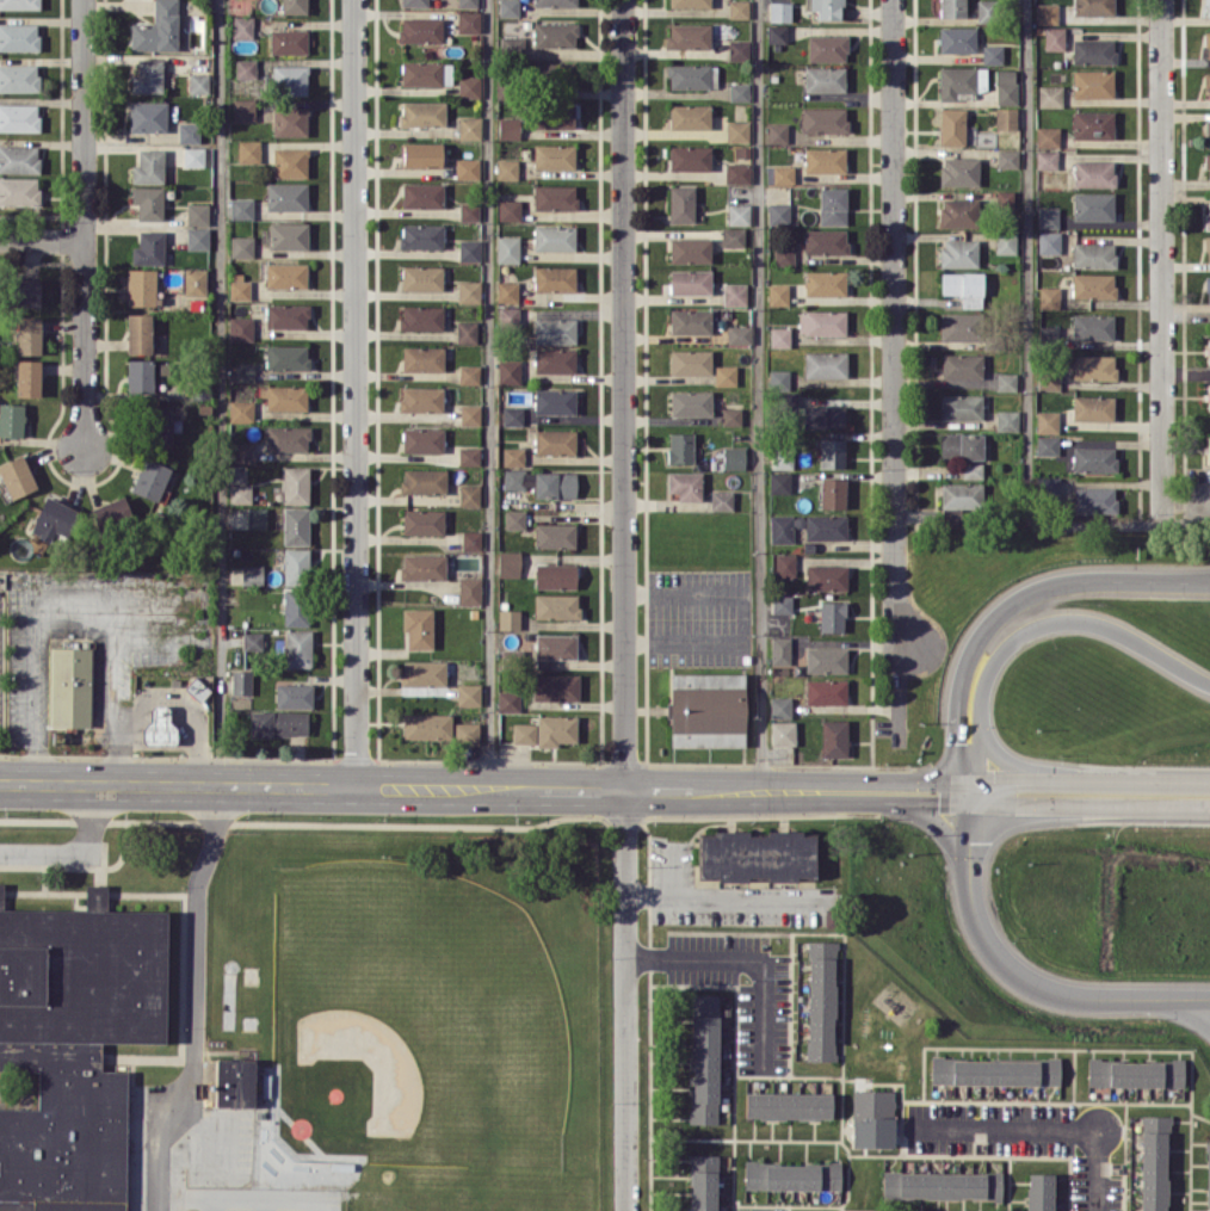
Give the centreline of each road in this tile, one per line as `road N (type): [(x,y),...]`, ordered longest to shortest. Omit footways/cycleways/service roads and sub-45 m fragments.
road 1 (residential): [(623,0),(626,1210)]
road 2 (tertiary): [(0,780),(893,789)]
road 3 (residential): [(354,0),(356,785)]
road 4 (residential): [(893,0),(895,574),(914,644),(900,668),(899,744)]
road 5 (residential): [(1162,0),(1162,524)]
road 6 (tertiary): [(1209,579),(1073,580),(1031,594),(989,623),(959,679),(956,777)]
road 7 (tertiary): [(968,803),(974,903),(993,954),(1010,972),(1080,997),(1209,996)]
road 8 (residential): [(977,777),(979,710),(989,667),(1011,641),(1041,625),(1088,622),(1209,686)]
road 9 (tertiary): [(893,789),(938,802),(1209,809)]
road 10 (residential): [(1098,1210),(1098,1129),(906,1126)]
road 11 (residential): [(625,956),(765,958),(764,1071)]
road 12 (tertiary): [(1209,779),(956,777)]
road 13 (residential): [(84,0),(85,240)]
road 14 (residential): [(85,240),(85,449)]
road 15 (tertiary): [(877,789),(931,820),(968,866)]

